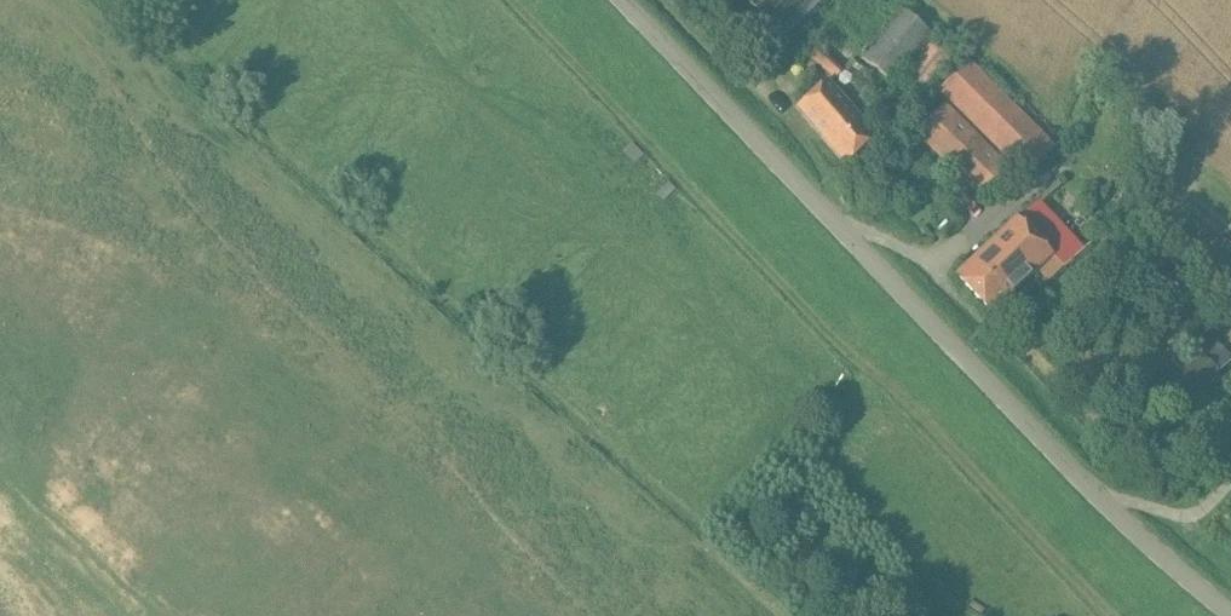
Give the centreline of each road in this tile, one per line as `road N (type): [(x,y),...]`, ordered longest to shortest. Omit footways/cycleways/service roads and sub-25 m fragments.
road 1 (tertiary): [(1230,608),(1118,516),(622,0)]

